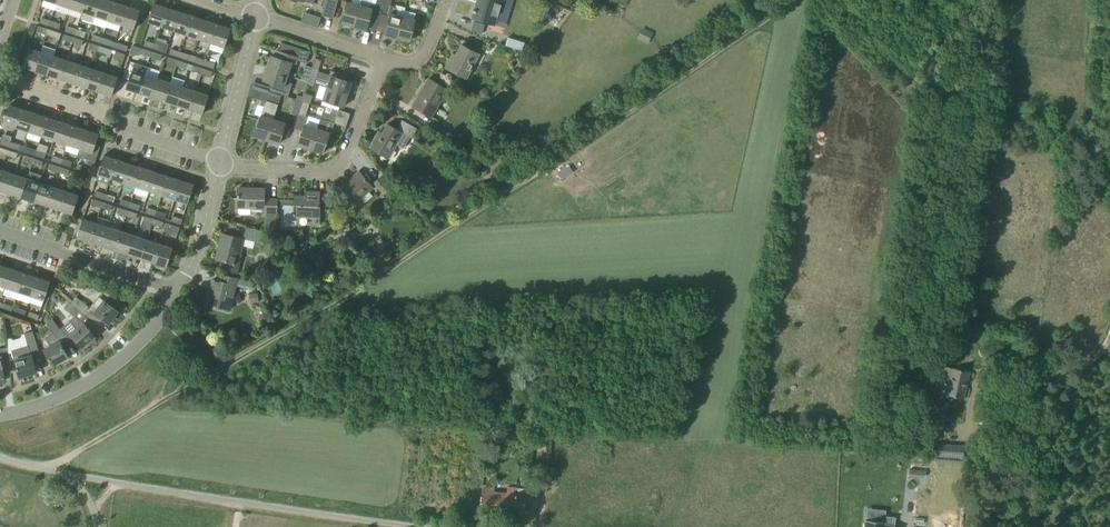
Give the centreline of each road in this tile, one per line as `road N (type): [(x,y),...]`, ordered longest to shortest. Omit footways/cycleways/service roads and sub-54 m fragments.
road 1 (unclassified): [(424,526),(77,475)]
road 2 (residential): [(215,167),(332,169),(384,57)]
road 3 (residential): [(0,415),(67,396),(112,367),(170,304),(169,288)]
road 4 (residential): [(169,288),(0,234)]
road 5 (residential): [(215,167),(250,21)]
road 6 (residential): [(384,57),(250,21)]
road 7 (unclassified): [(169,288),(197,254),(215,167)]

